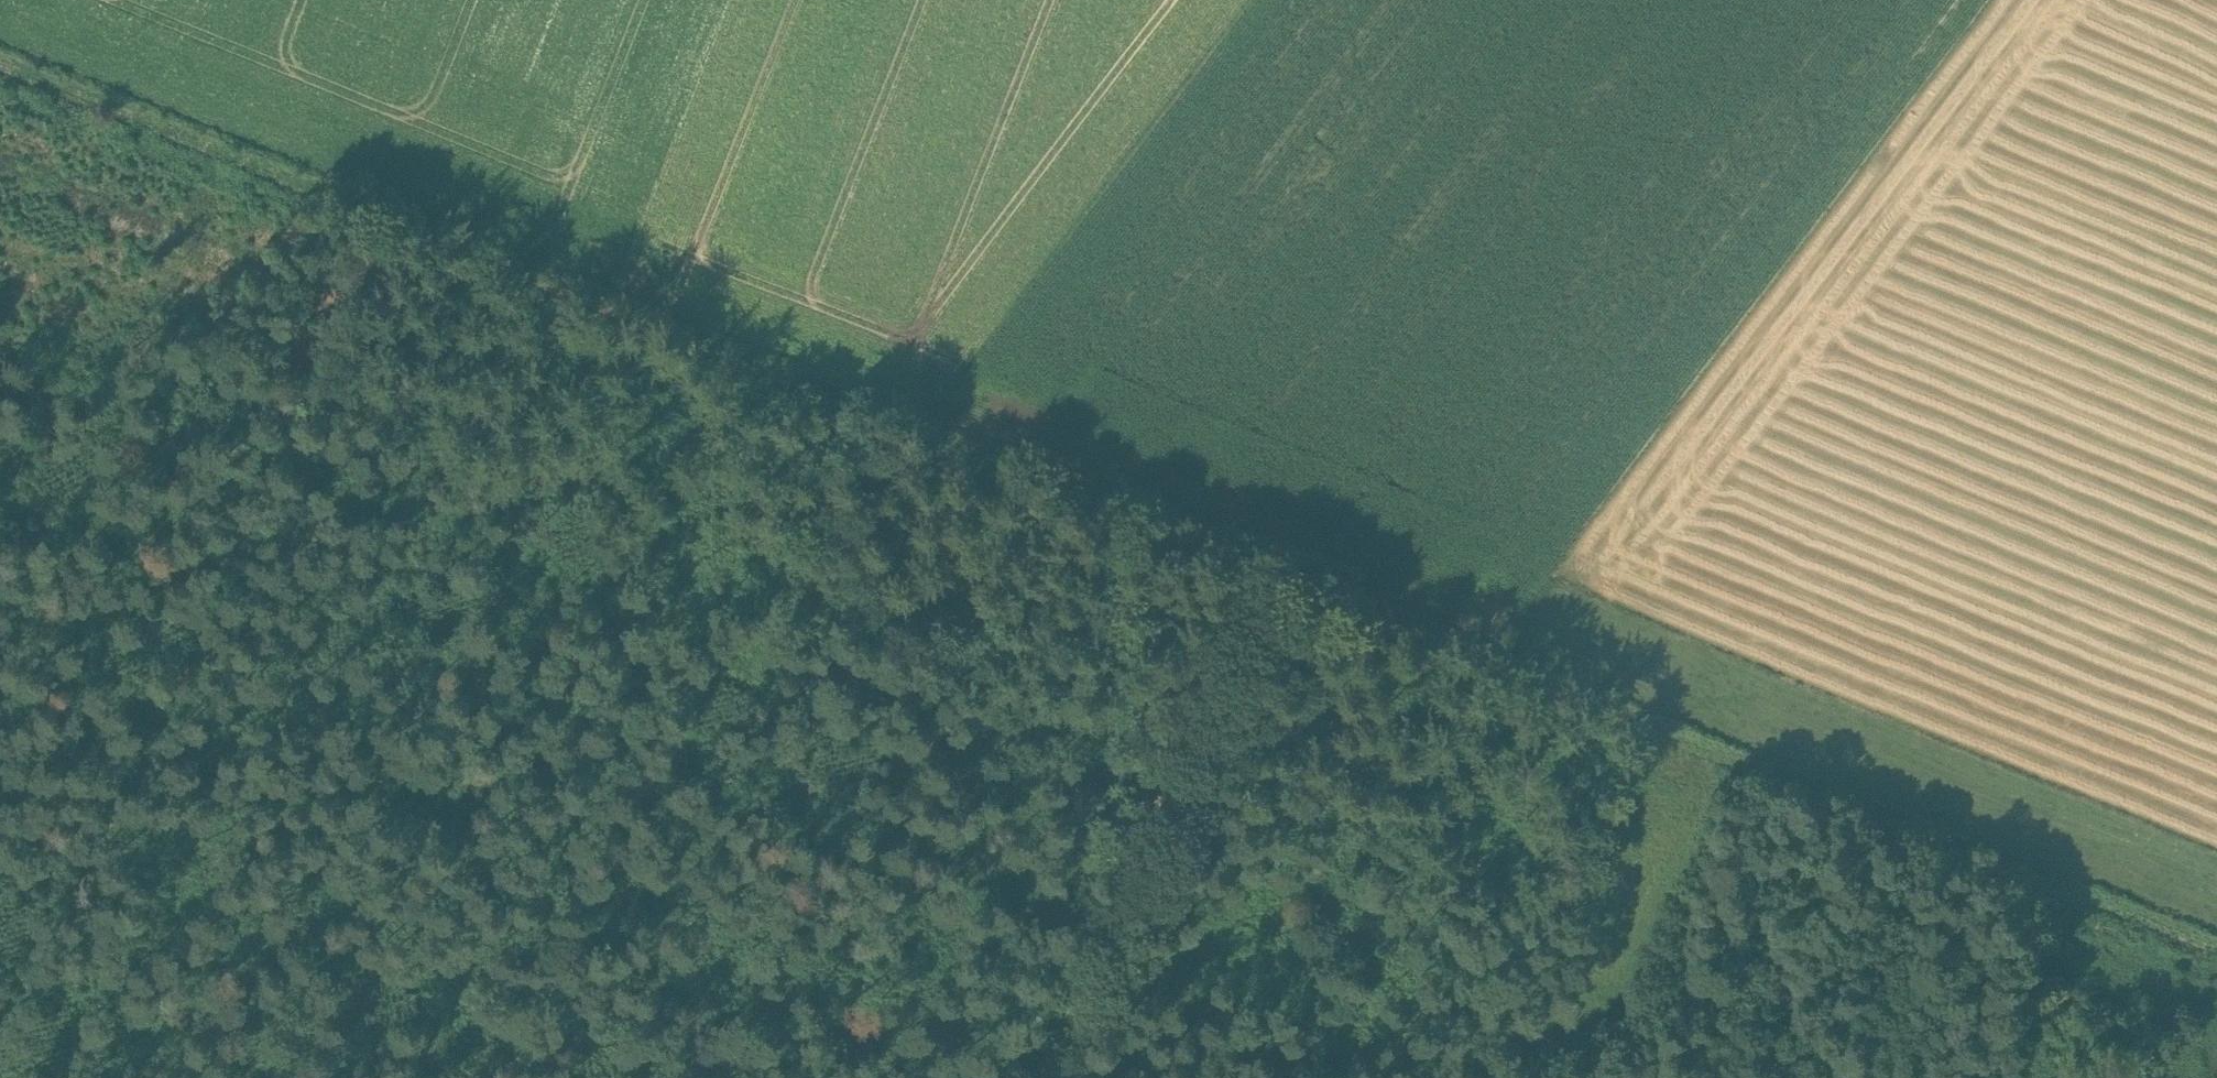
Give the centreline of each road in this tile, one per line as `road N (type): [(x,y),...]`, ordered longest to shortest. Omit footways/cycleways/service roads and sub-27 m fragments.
road 1 (track): [(0,52),(1238,549),(1019,1077)]

